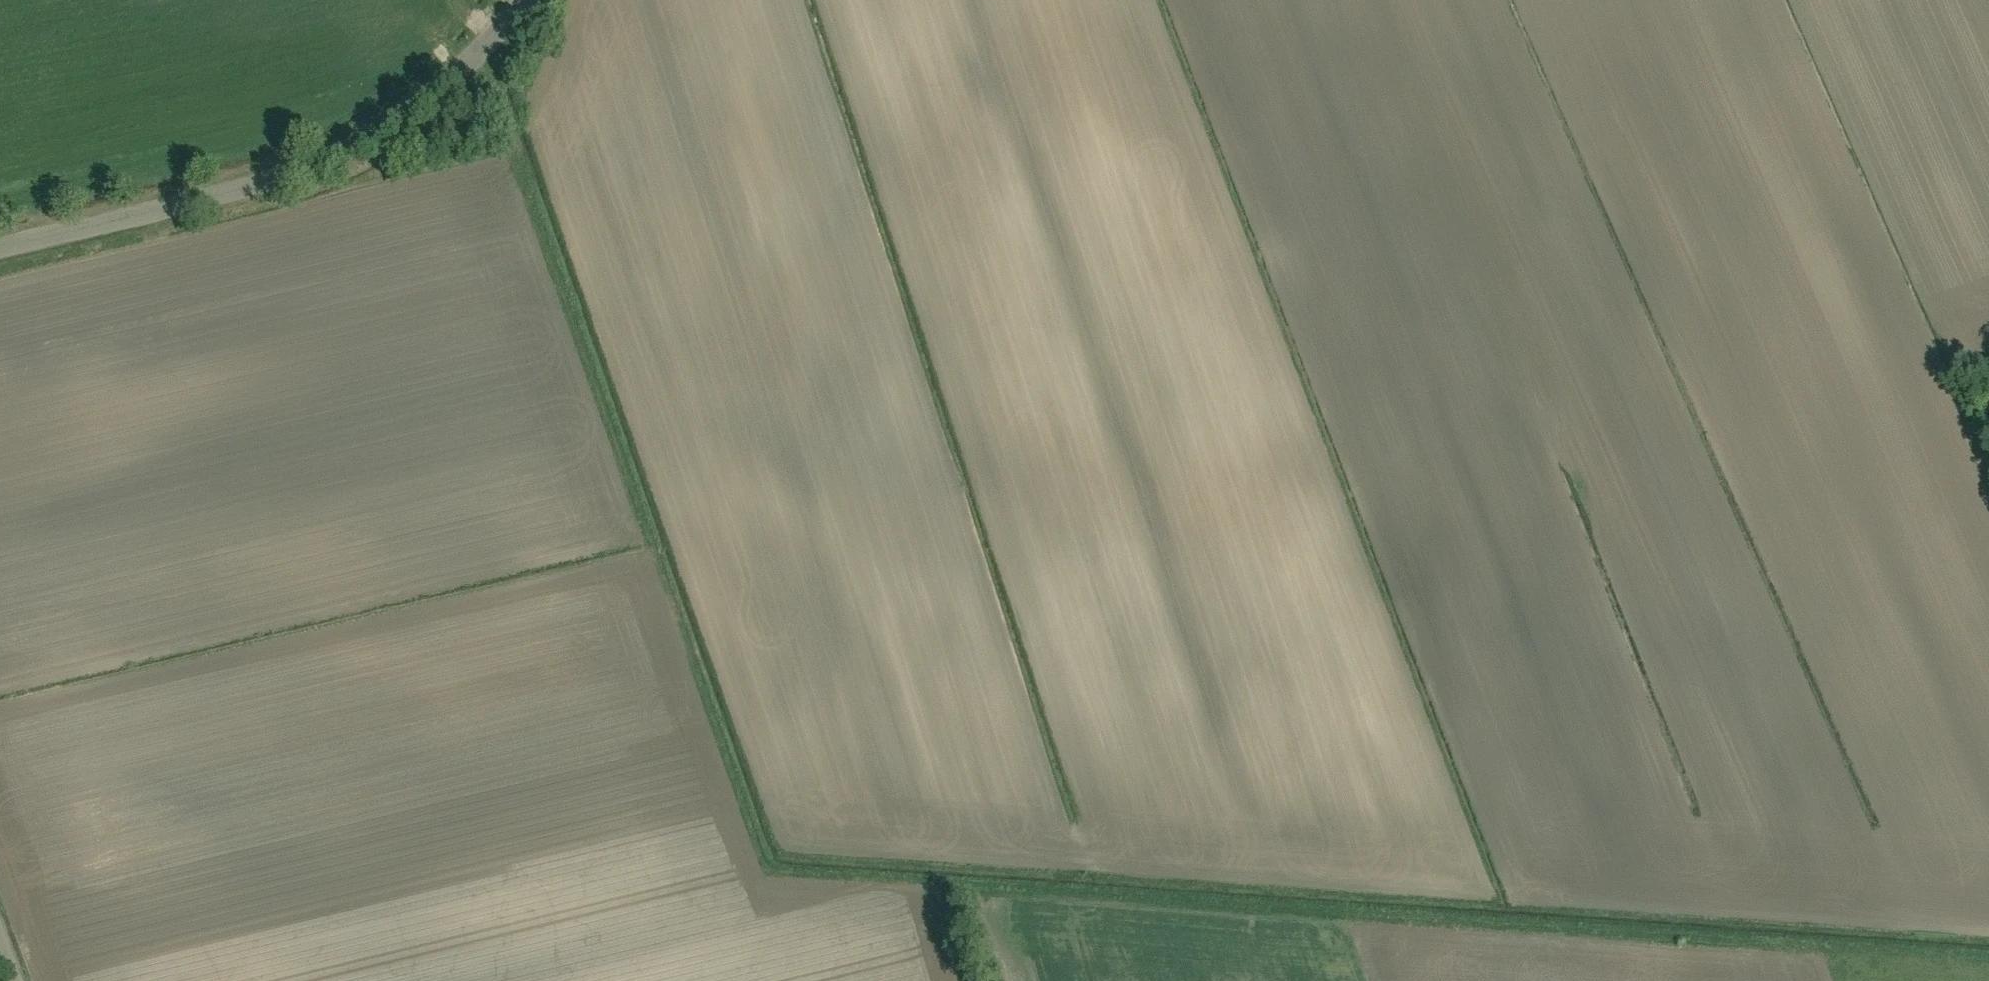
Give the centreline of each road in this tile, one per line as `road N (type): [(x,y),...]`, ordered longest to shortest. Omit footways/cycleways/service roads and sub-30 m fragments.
road 1 (unclassified): [(0,249),(325,161),(427,98),(526,0)]

